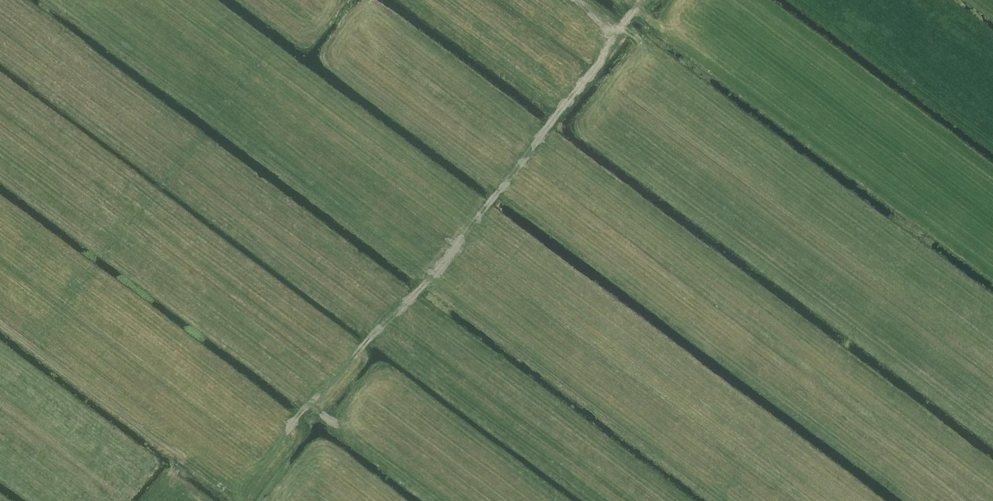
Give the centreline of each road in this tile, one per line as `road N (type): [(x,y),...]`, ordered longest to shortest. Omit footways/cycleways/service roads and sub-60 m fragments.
road 1 (track): [(188,461),(0,319)]

